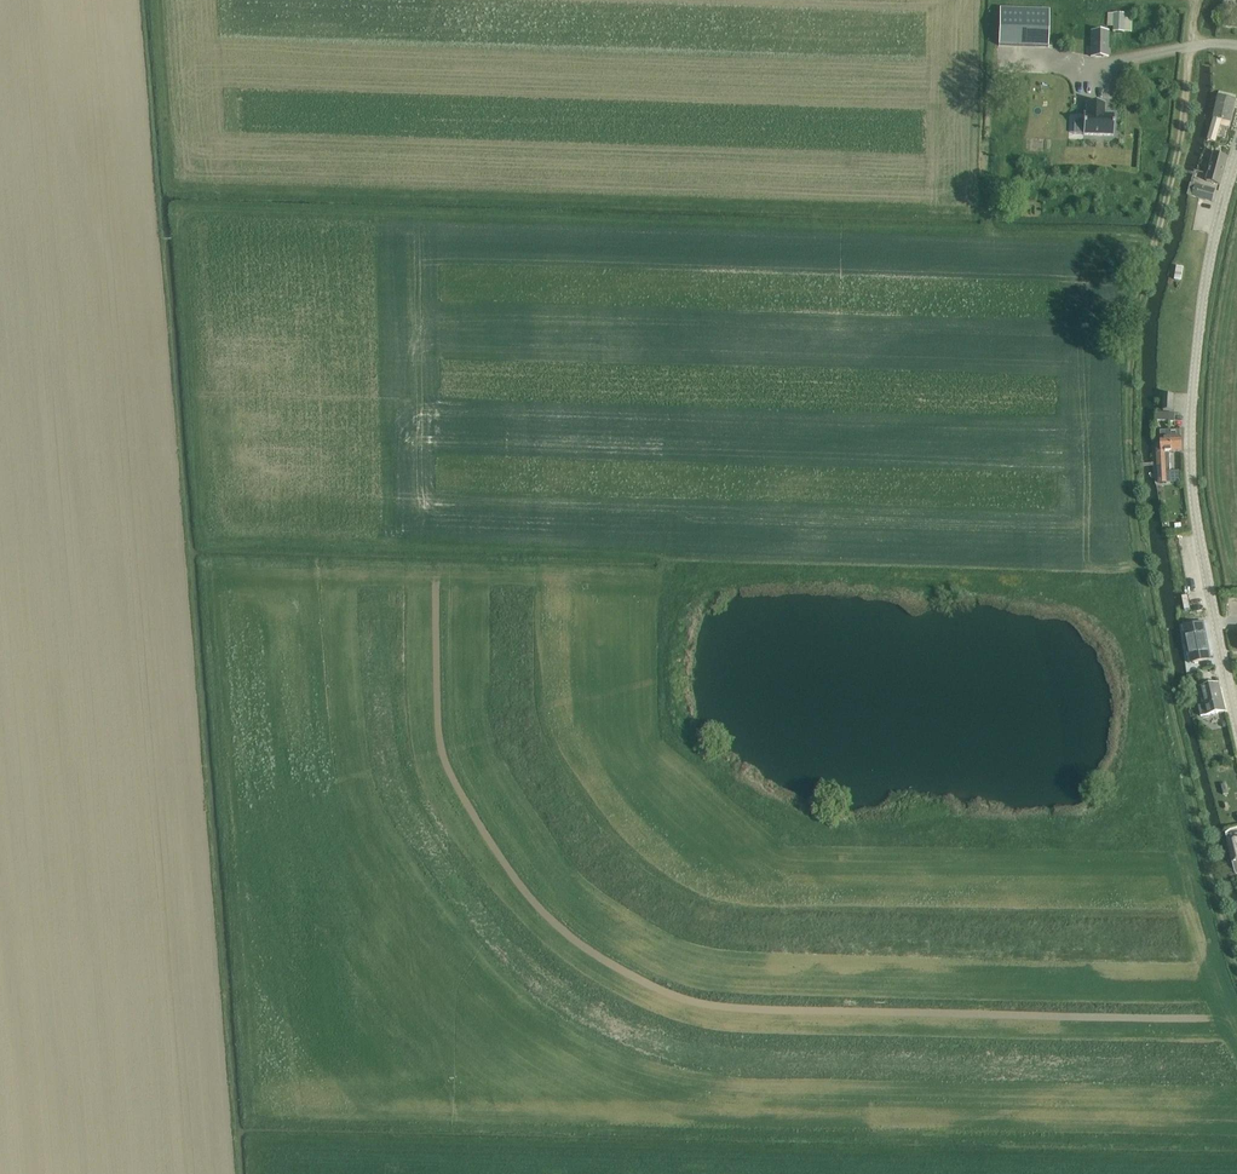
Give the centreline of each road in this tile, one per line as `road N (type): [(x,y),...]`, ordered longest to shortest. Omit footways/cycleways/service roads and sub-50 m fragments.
road 1 (residential): [(1236,690),(1189,469),(1207,270),(1236,162)]

